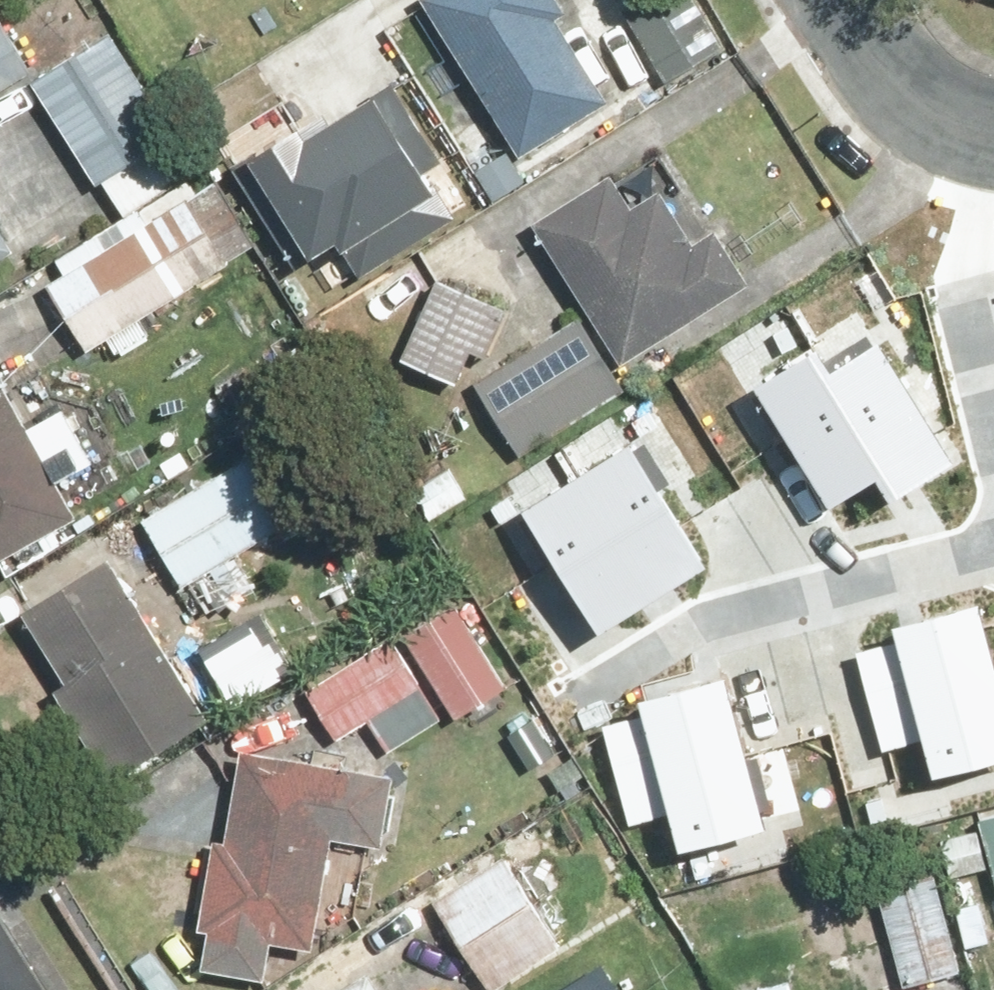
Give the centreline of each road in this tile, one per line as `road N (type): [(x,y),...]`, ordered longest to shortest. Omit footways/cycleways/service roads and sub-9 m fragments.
road 1 (residential): [(843,0),(889,75),(993,135)]

